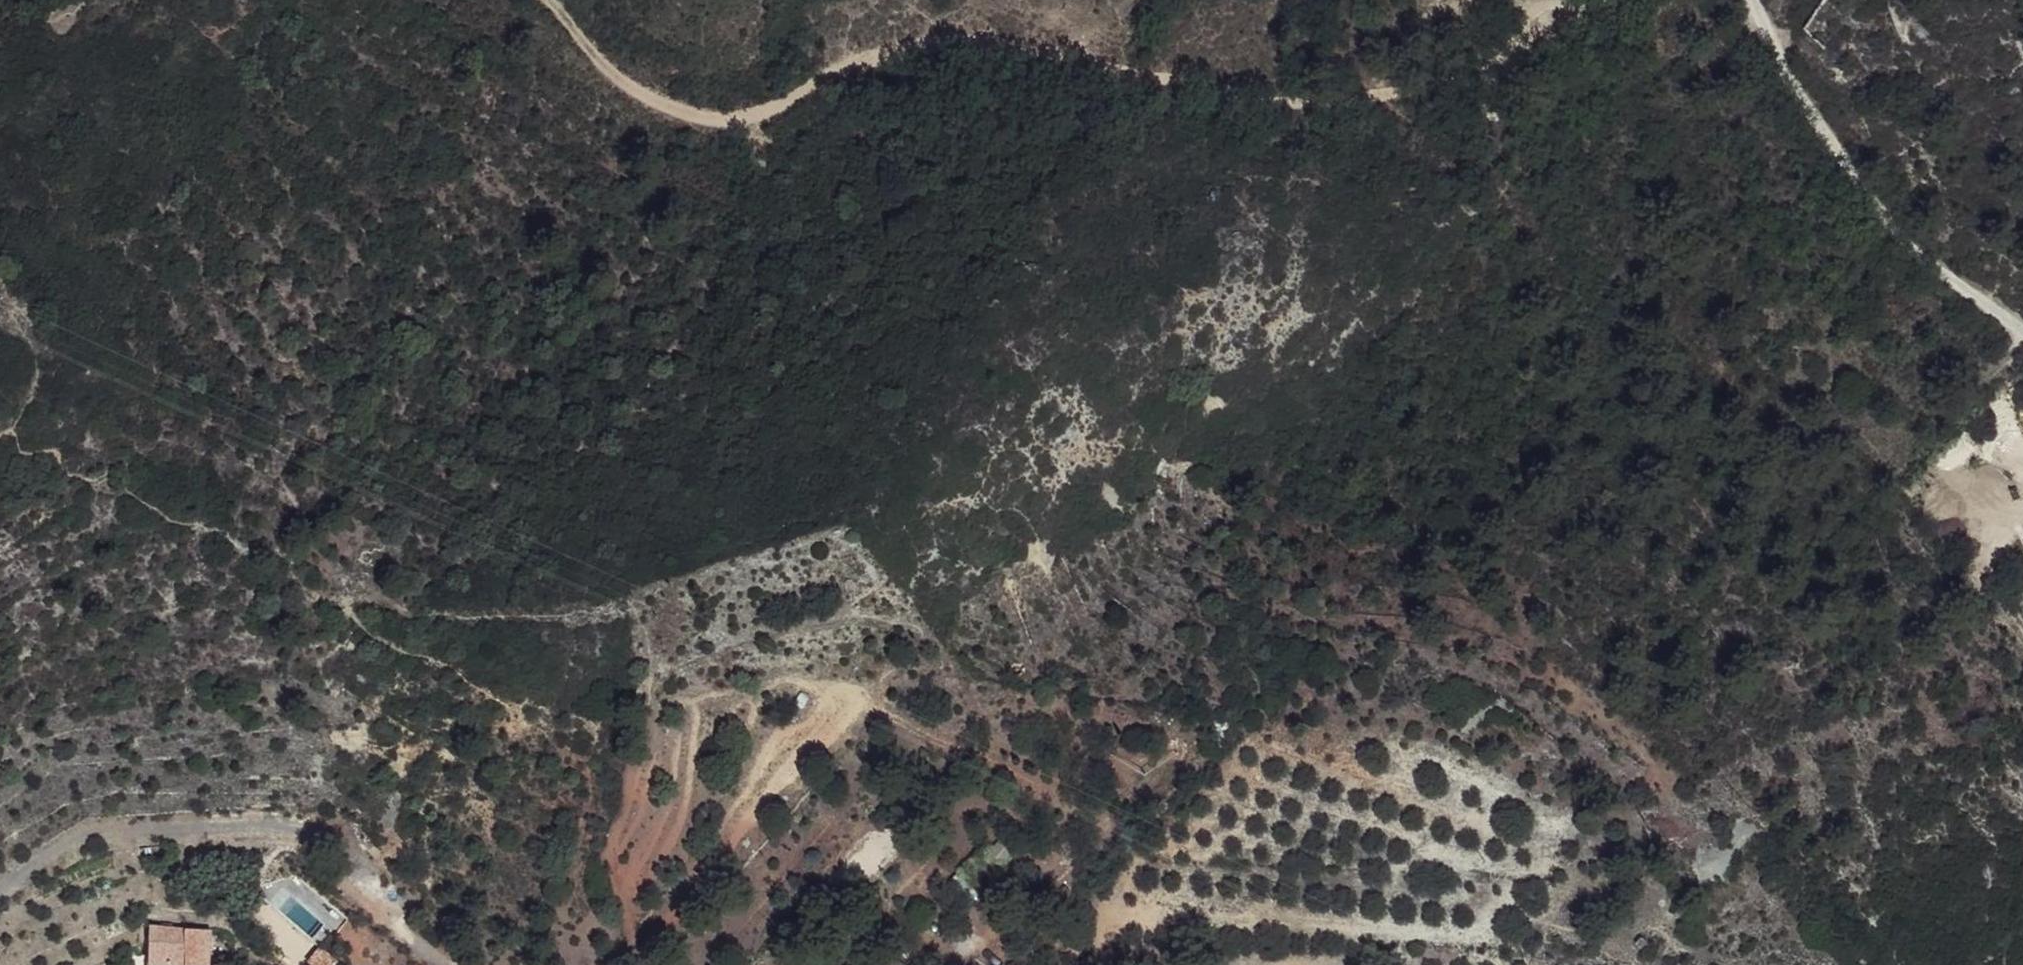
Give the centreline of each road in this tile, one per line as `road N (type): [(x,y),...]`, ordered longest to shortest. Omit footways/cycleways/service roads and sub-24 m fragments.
road 1 (track): [(573,0),(631,65),(692,111),(721,119),(765,118),(861,68),(990,39),(1033,43),(1170,84),(1279,101),(1427,95),(1574,27),(1609,0)]
road 2 (track): [(2022,316),(1937,262),(1887,215),(1842,157),(1758,0)]

